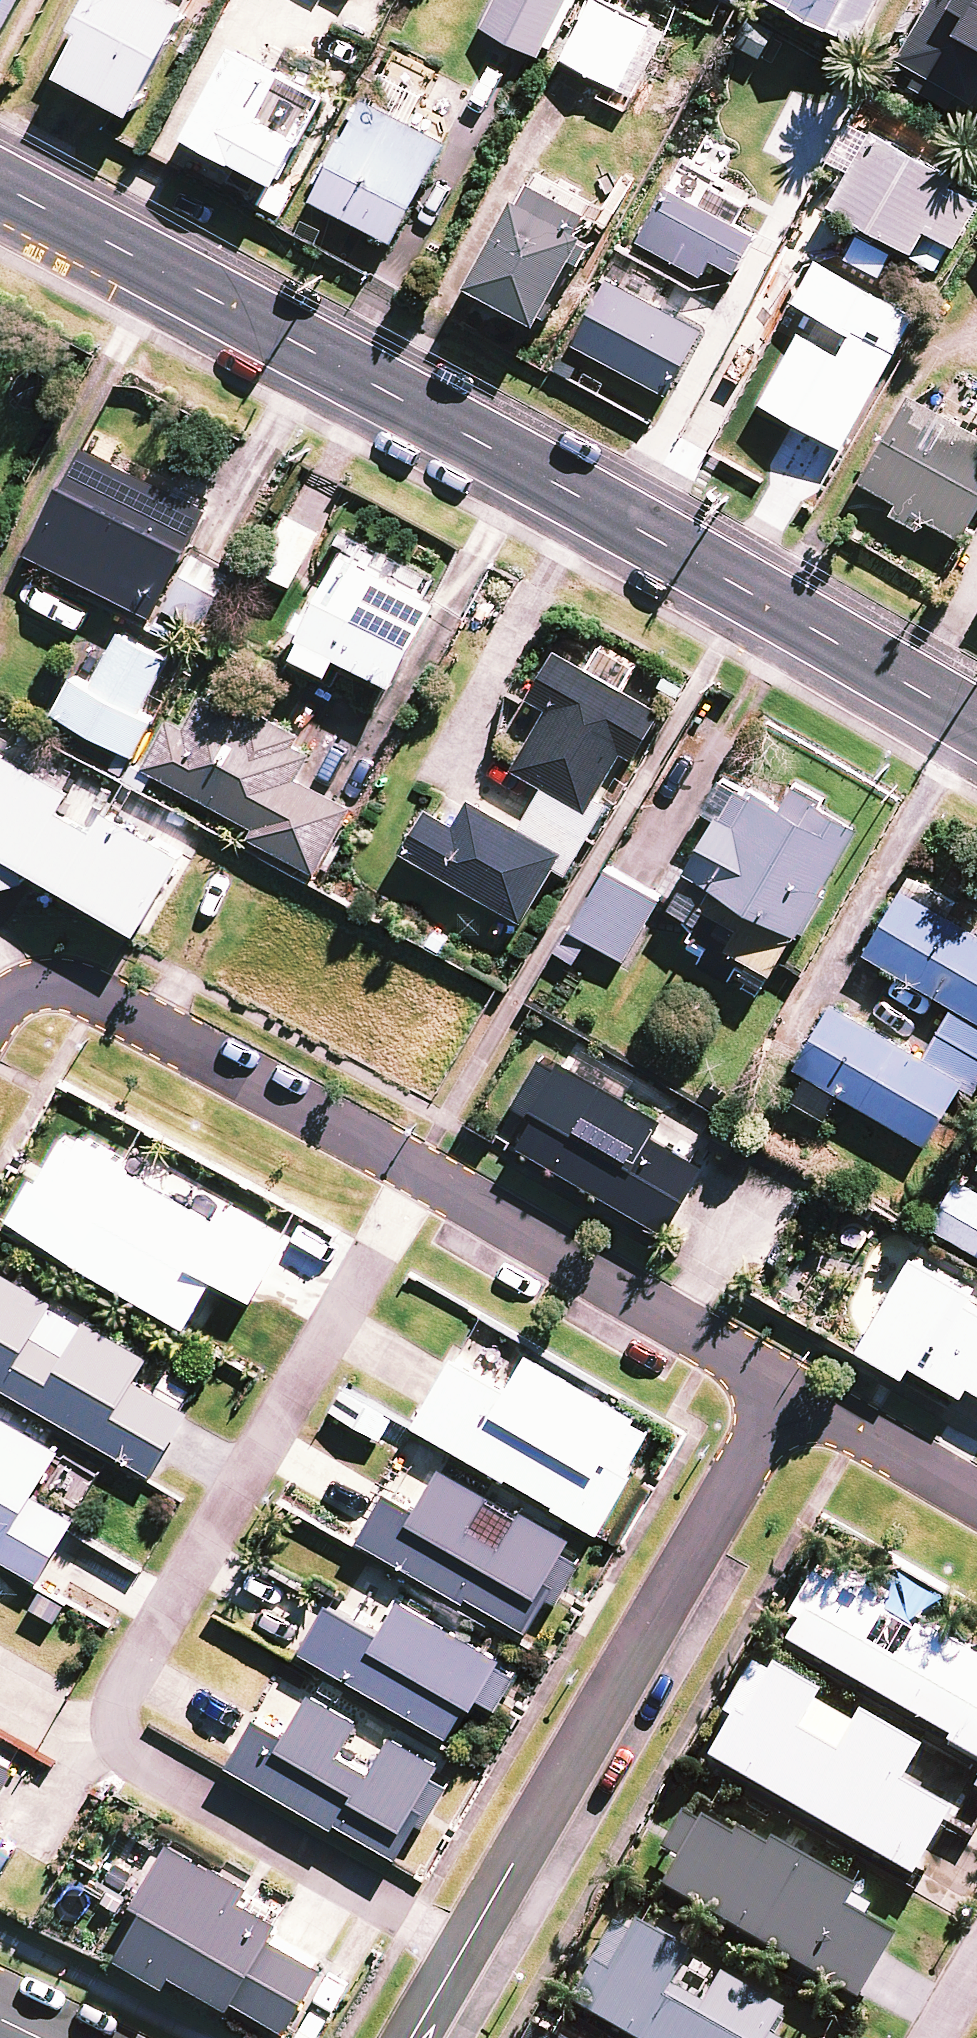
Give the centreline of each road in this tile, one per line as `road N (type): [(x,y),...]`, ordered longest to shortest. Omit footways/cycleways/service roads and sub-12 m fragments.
road 1 (tertiary): [(0,184),(753,593),(976,725)]
road 2 (residential): [(463,1950),(114,1740),(112,1727),(120,1693),(416,1171)]
road 3 (residential): [(786,1388),(463,1950)]
road 4 (residential): [(416,1171),(82,989),(35,983),(0,1006)]
road 5 (residential): [(786,1388),(416,1171)]
road 6 (residential): [(976,1503),(786,1388)]

